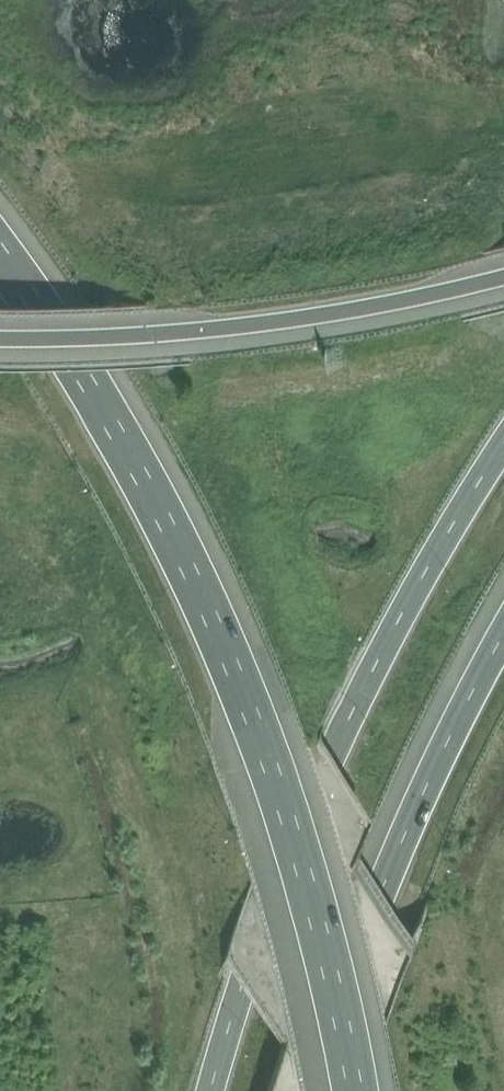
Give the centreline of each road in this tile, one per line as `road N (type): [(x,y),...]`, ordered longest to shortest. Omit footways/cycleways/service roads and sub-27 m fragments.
road 1 (motorway): [(356,1090),(316,911),(237,677),(156,498),(0,250)]
road 2 (trunk): [(503,441),(335,749),(292,844),(213,1090)]
road 3 (motorway): [(0,331),(258,318),(503,270)]
road 4 (motorway): [(503,636),(329,1009),(310,1090)]

